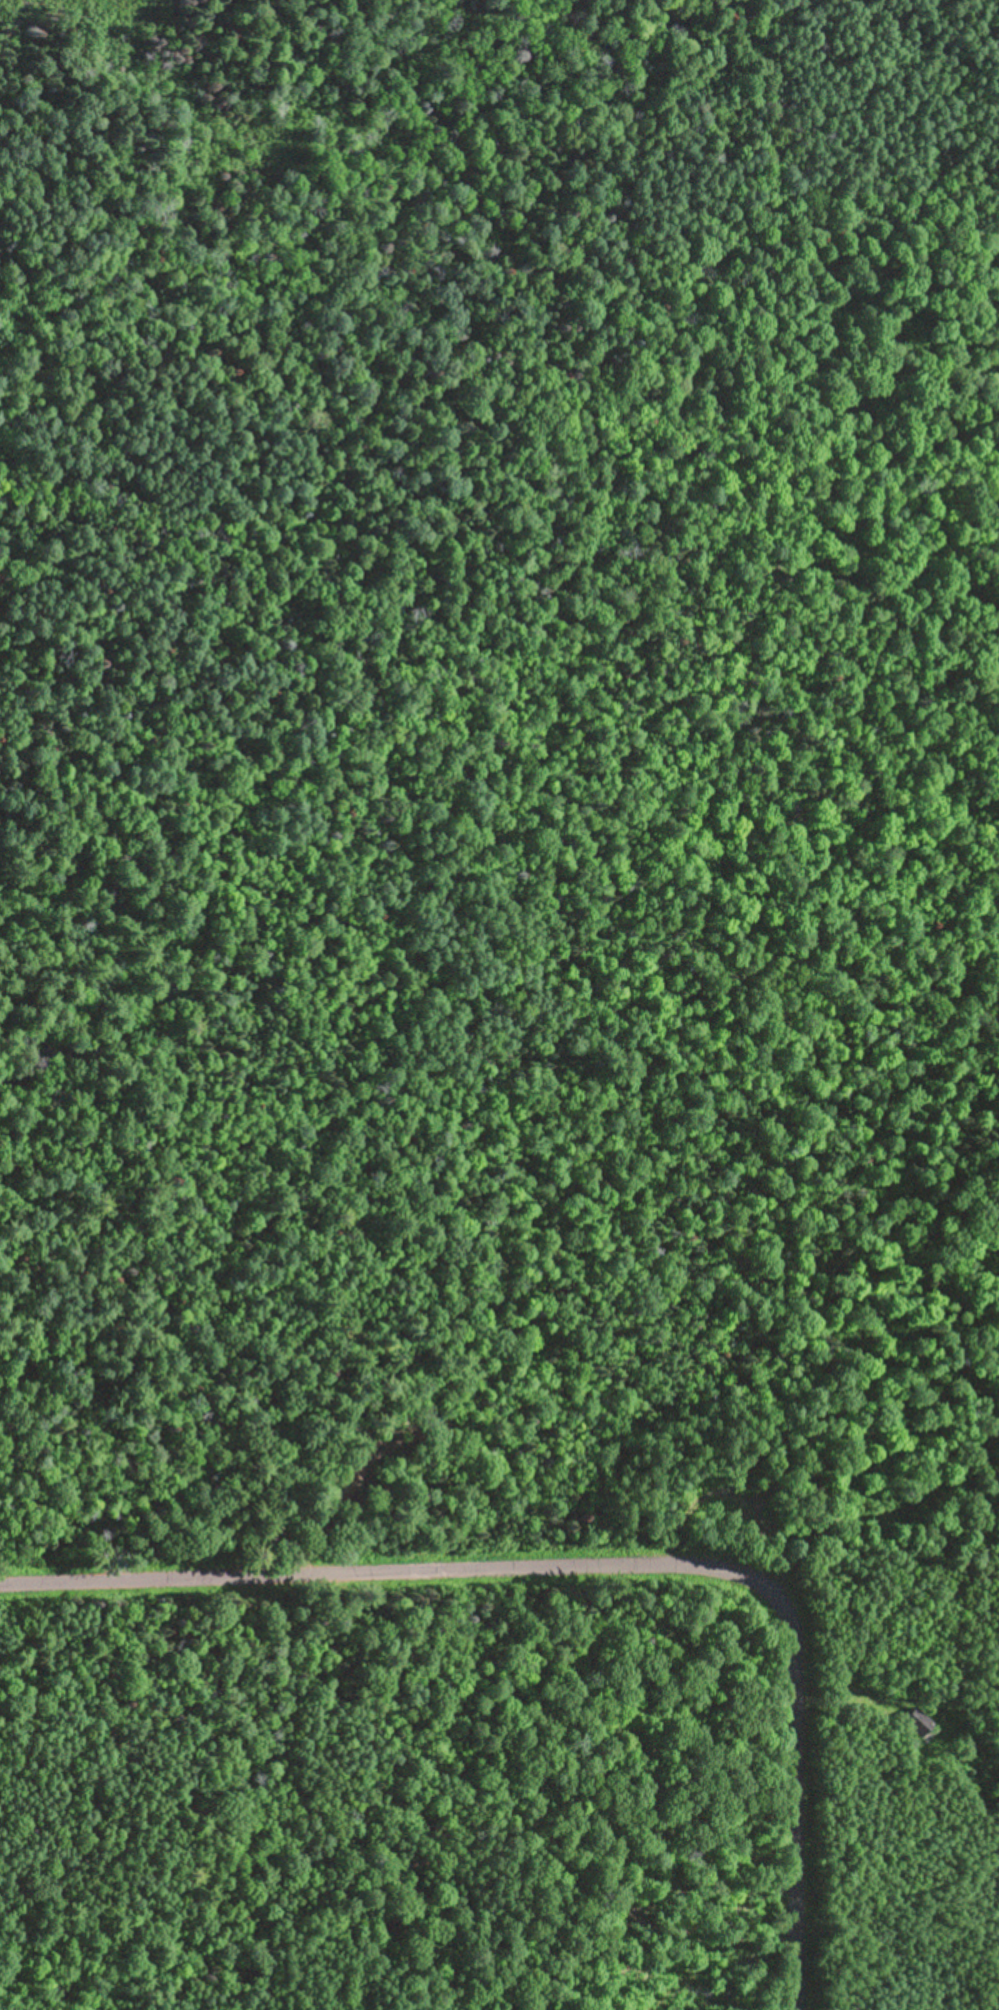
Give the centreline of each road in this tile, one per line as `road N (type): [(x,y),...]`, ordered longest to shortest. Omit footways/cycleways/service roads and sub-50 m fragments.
road 1 (residential): [(800,2009),(798,1647),(791,1613),(752,1577),(674,1562),(0,1586)]

